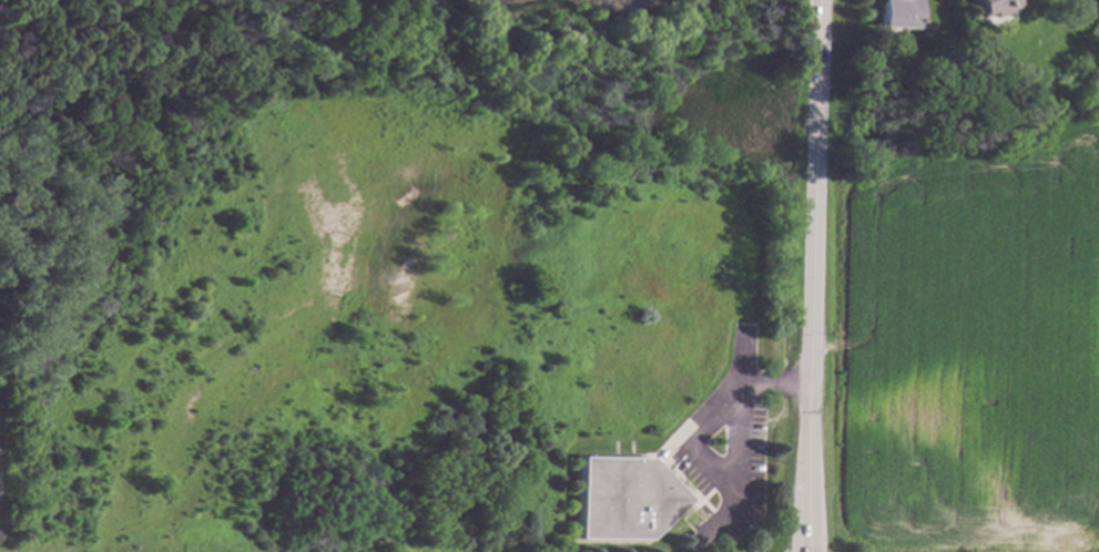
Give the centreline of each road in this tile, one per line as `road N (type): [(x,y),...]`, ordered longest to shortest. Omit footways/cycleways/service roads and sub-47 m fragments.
road 1 (tertiary): [(822,0),(808,551)]

